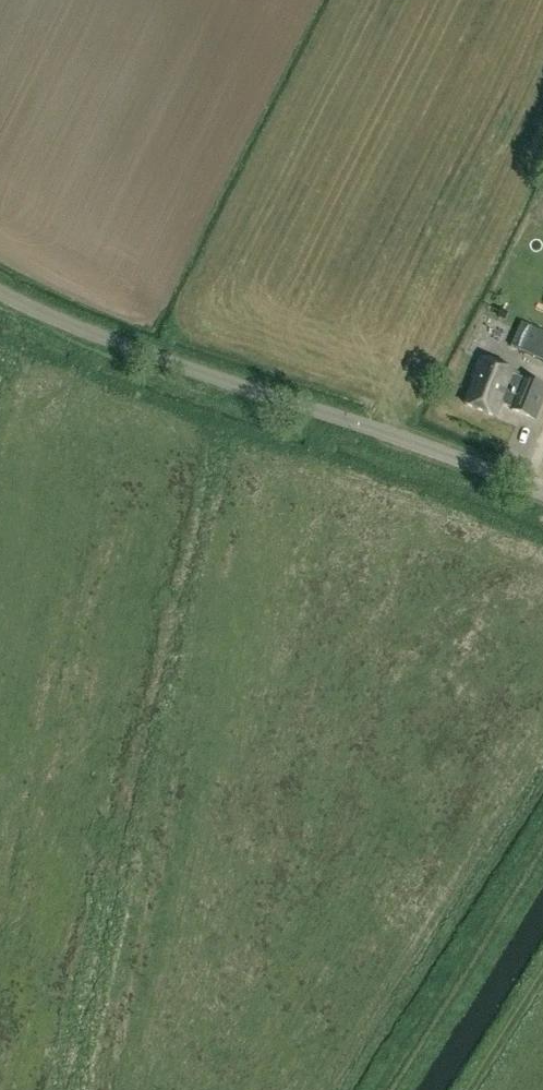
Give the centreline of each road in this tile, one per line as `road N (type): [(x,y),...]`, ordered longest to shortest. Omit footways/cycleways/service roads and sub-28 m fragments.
road 1 (unclassified): [(542,491),(0,289)]
road 2 (track): [(542,977),(470,1089)]

